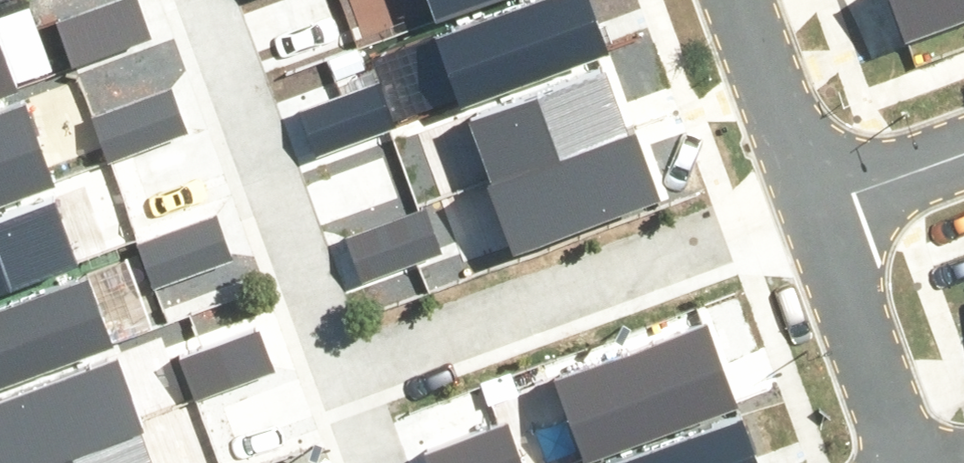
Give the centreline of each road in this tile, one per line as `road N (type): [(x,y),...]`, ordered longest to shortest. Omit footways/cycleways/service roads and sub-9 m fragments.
road 1 (residential): [(815,199),(319,361)]
road 2 (residential): [(189,0),(319,361)]
road 3 (residential): [(815,199),(907,462)]
road 4 (residential): [(741,0),(815,199)]
road 5 (residential): [(963,145),(815,199)]

